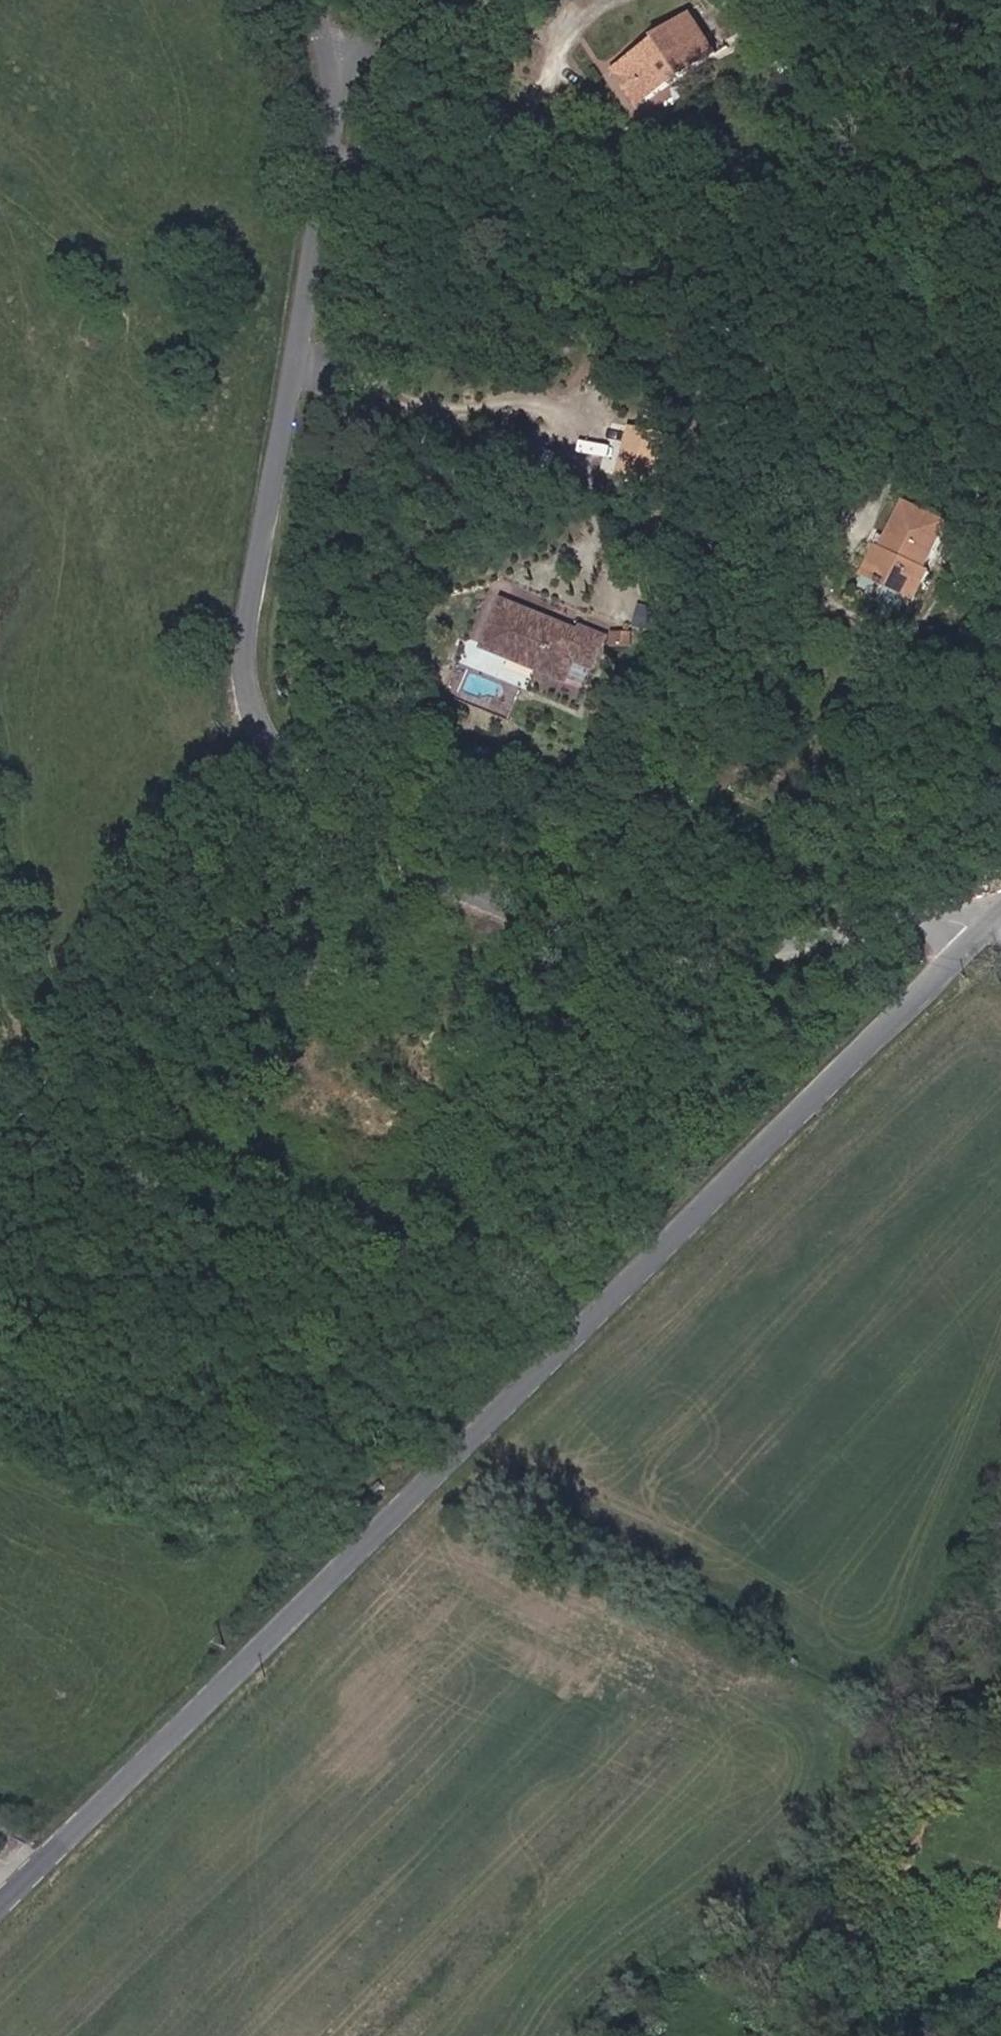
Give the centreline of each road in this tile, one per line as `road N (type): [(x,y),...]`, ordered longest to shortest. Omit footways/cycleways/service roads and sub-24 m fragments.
road 1 (unclassified): [(327,67),(338,119),(251,583),(256,725),(355,833),(559,931),(692,969),(924,937),(960,949)]
road 2 (tertiary): [(960,949),(0,1907)]

